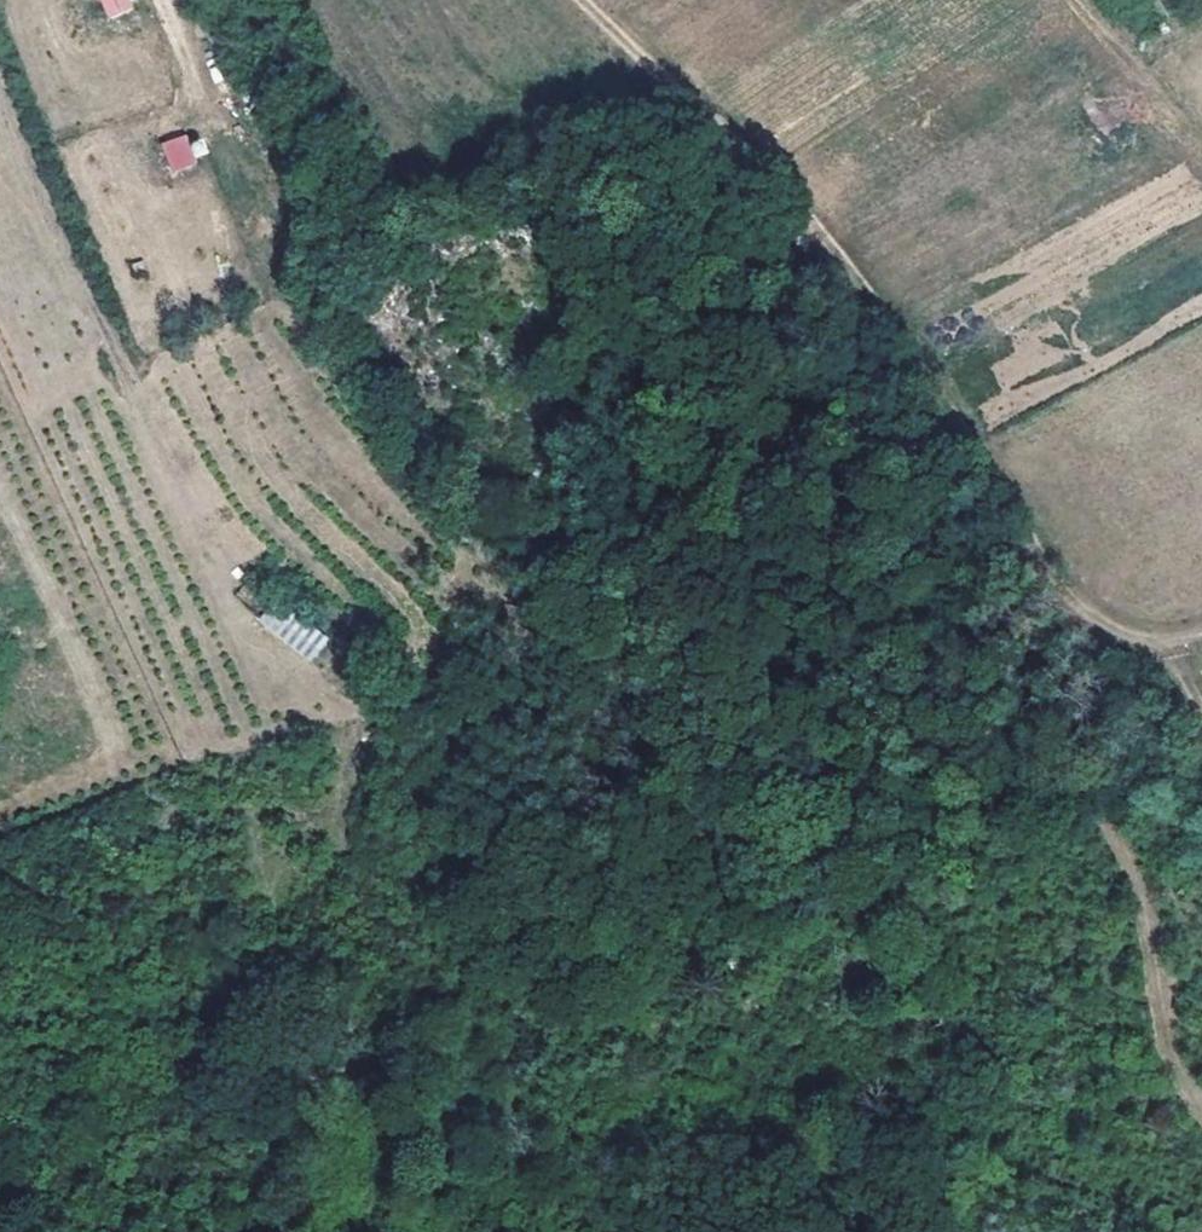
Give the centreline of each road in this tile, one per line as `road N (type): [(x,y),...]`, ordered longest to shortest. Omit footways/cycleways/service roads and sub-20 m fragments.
road 1 (track): [(585,0),(721,126),(815,233),(1069,595),(1136,637),(1201,638)]

